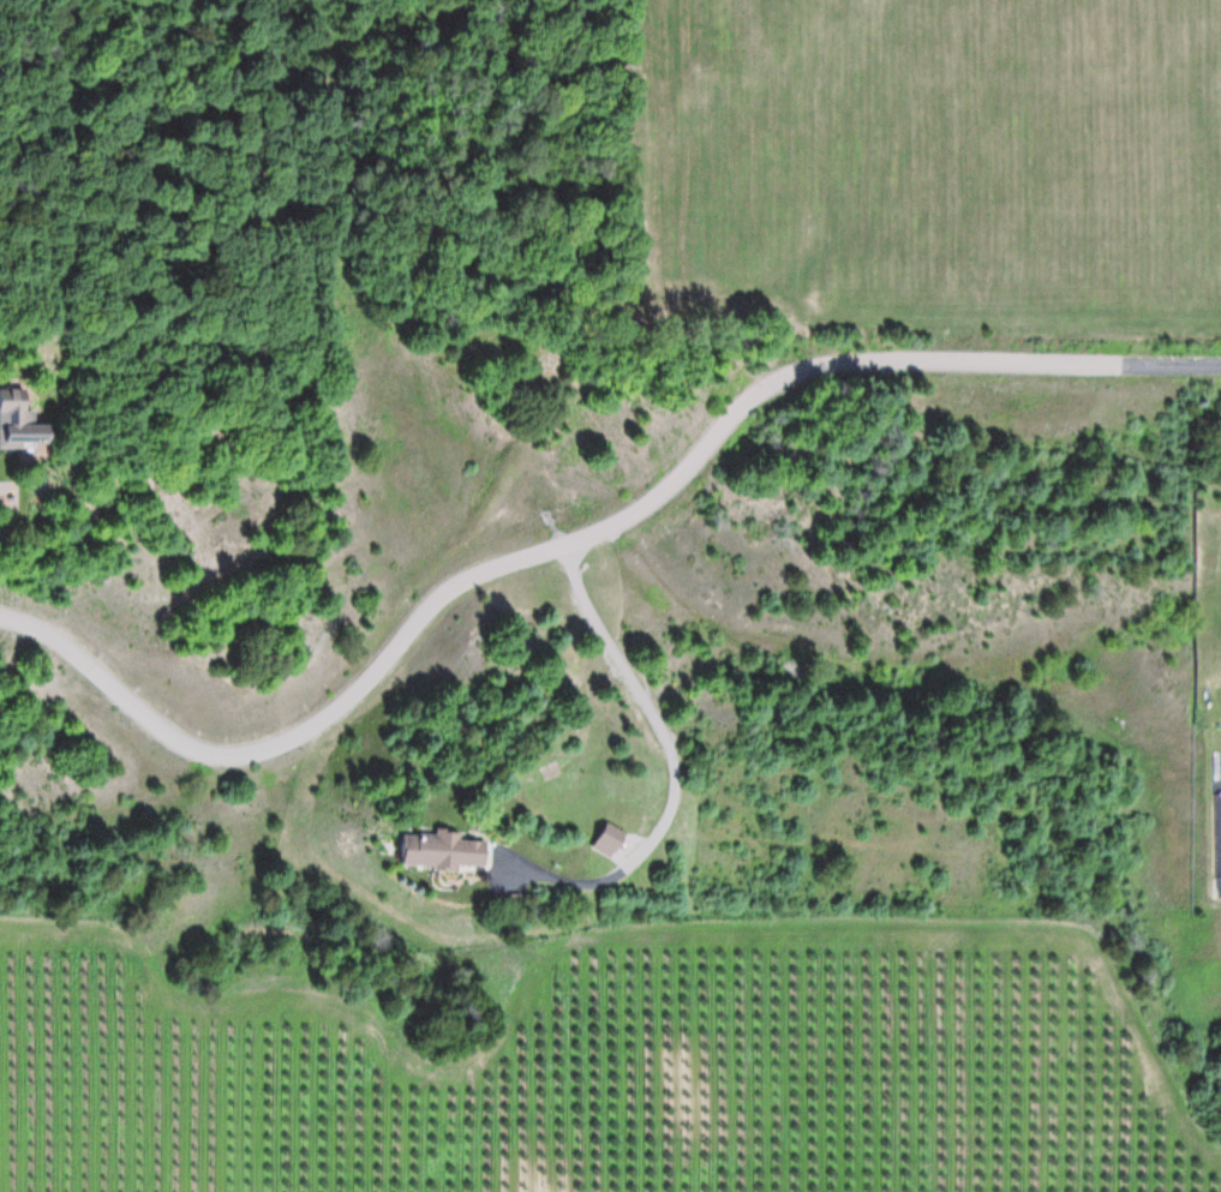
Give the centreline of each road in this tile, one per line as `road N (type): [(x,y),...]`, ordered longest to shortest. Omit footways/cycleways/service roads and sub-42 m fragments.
road 1 (residential): [(1220,364),(899,361),(838,365),(780,382),(734,417),(642,513),(448,592),(334,714),(258,755),(210,755),(181,743),(43,633),(0,618)]

